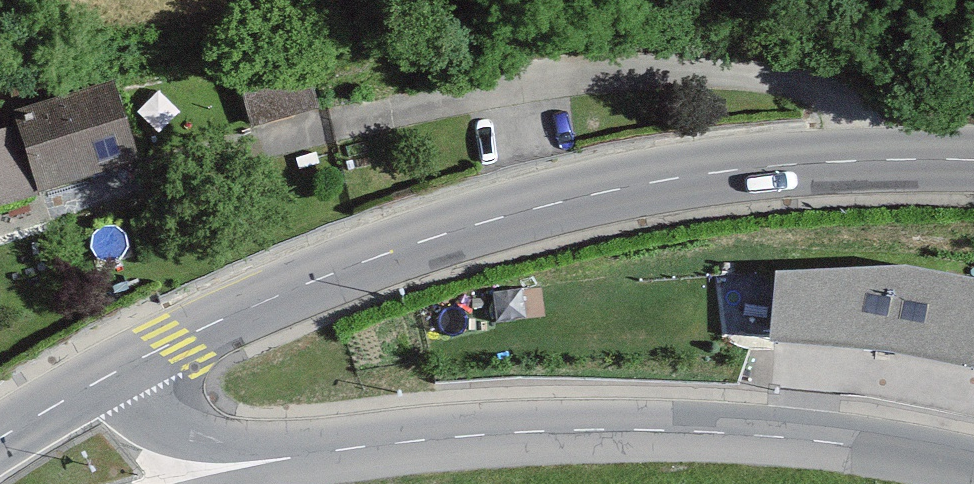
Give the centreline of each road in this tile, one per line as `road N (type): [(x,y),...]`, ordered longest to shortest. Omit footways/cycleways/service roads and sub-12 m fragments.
road 1 (tertiary): [(973,161),(712,173),(502,217),(368,260),(77,393)]
road 2 (tertiary): [(973,464),(716,432),(543,431),(202,458),(128,445),(77,393)]

